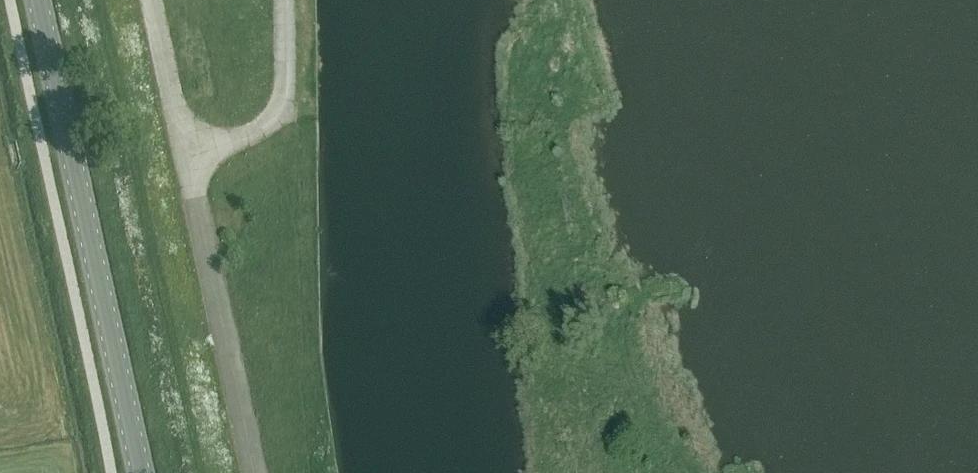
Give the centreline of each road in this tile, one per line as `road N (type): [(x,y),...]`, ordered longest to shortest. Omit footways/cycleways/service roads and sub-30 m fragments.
road 1 (secondary): [(141,472),(38,0)]

